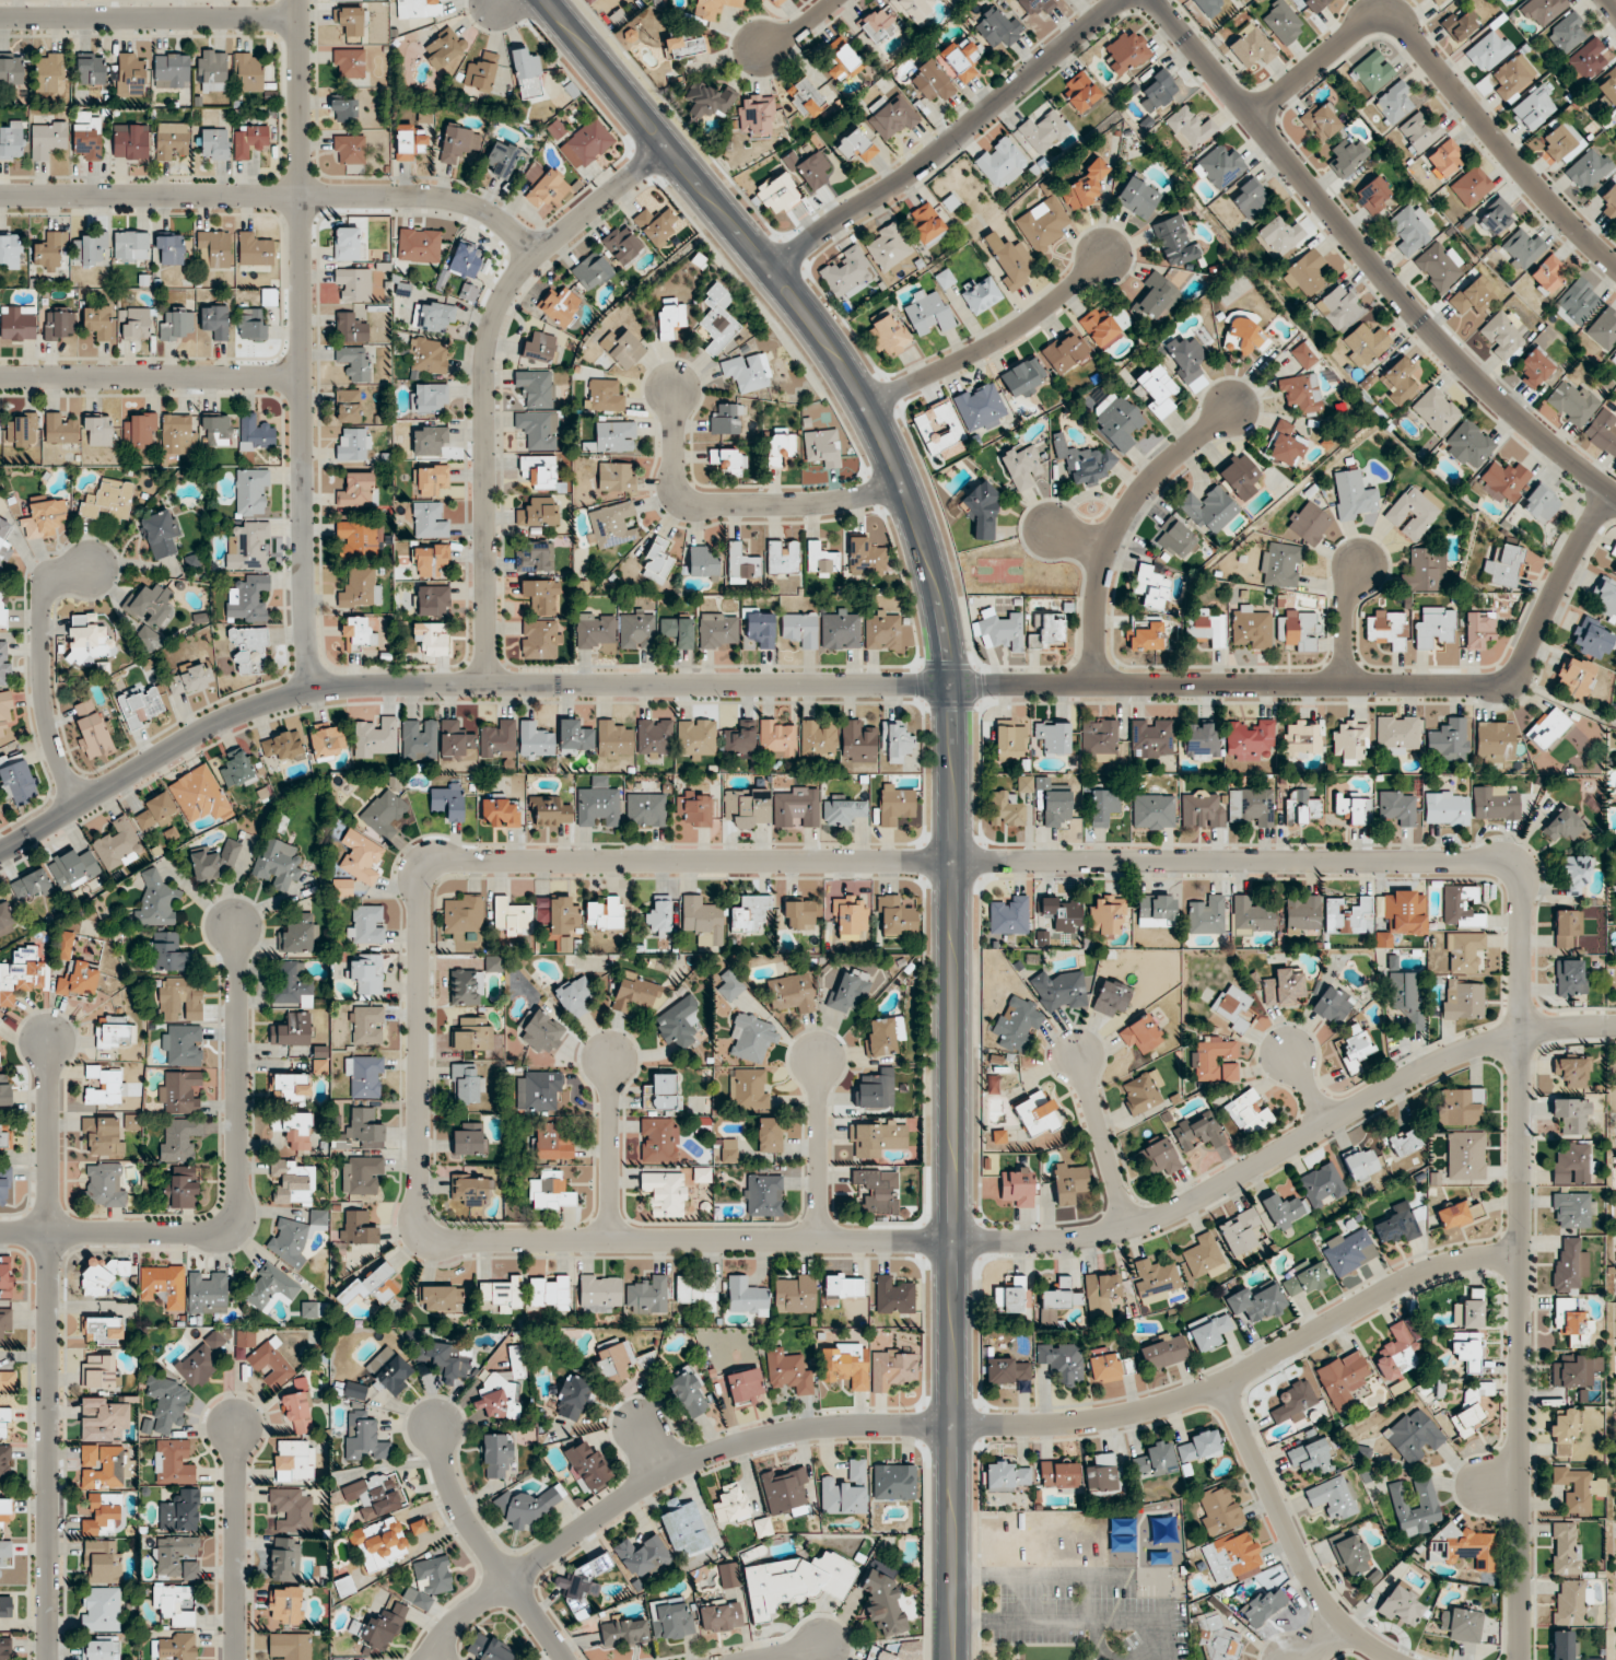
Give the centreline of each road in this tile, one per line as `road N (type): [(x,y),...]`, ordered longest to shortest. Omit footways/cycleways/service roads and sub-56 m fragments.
road 1 (residential): [(429,1228),(418,1189),(419,886),(432,865),(1492,863),(1510,870),(1521,889),(1518,1659)]
road 2 (tertiary): [(952,1659),(955,744),(936,586),(893,459),(817,328),(547,0)]
road 3 (residential): [(429,1228),(453,1240),(1099,1237),(1210,1193),(1479,1045),(1539,1030),(1615,1026)]
road 4 (residential): [(439,1659),(456,1623),(473,1609),(693,1459),(824,1428),(1039,1425),(1138,1412),(1206,1392),(1435,1269),(1521,1254)]
road 5 (residential): [(950,686),(355,687),(295,695),(194,736),(0,851)]
road 6 (residential): [(1609,493),(1521,666),(1495,686),(950,686)]
road 7 (residential): [(299,0),(305,606),(317,692)]
road 8 (tertiary): [(1615,497),(1507,407),(1408,307),(1155,0)]
road 9 (residential): [(48,1659),(48,1039)]
road 10 (residential): [(669,149),(538,254),(502,301),(490,332),(488,686)]
road 11 (residential): [(0,196),(445,198),(494,218),(538,254)]
road 12 (residential): [(0,1232),(203,1232),(230,1221),(239,1196),(236,923)]
road 13 (residential): [(1254,120),(1361,26),(1378,20),(1398,26),(1544,196),(1615,265)]
road 14 (tertiary): [(1121,0),(941,151),(772,269)]
road 15 (residential): [(903,482),(819,504),(693,502),(676,474),(675,388)]
road 16 (residential): [(1093,686),(1096,605),(1106,550),(1129,504),(1233,407)]
road 17 (residential): [(1222,1383),(1334,1625),(1388,1659)]
road 18 (residential): [(0,377),(303,377)]
road 19 (residential): [(0,17),(300,17)]
road 20 (residential): [(865,402),(997,342),(1109,254)]
road 21 (residential): [(81,803),(49,723),(44,592),(54,580),(91,568)]
road 22 (residential): [(566,1659),(458,1503),(435,1425)]
road 23 (residential): [(234,1659),(235,1425)]
road 24 (residential): [(611,1240),(611,1057)]
road 25 (residential): [(1129,1230),(1078,1057)]
road 26 (residential): [(819,1241),(819,1061)]
road 27 (residential): [(1346,685),(1347,594),(1360,562)]

